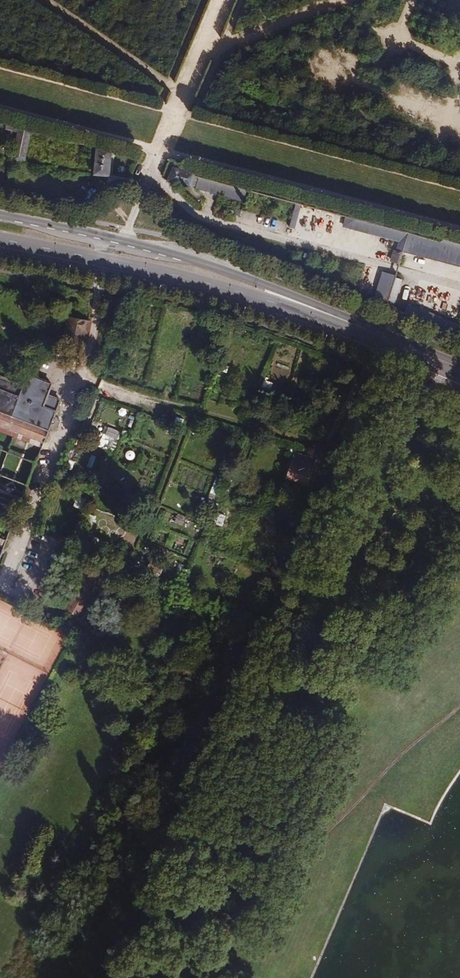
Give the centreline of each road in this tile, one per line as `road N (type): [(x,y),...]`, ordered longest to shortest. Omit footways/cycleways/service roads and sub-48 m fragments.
road 1 (primary): [(363,329),(188,261),(0,216)]
road 2 (primary): [(0,240),(187,277),(363,329)]
road 3 (track): [(195,931),(305,852),(459,706)]

